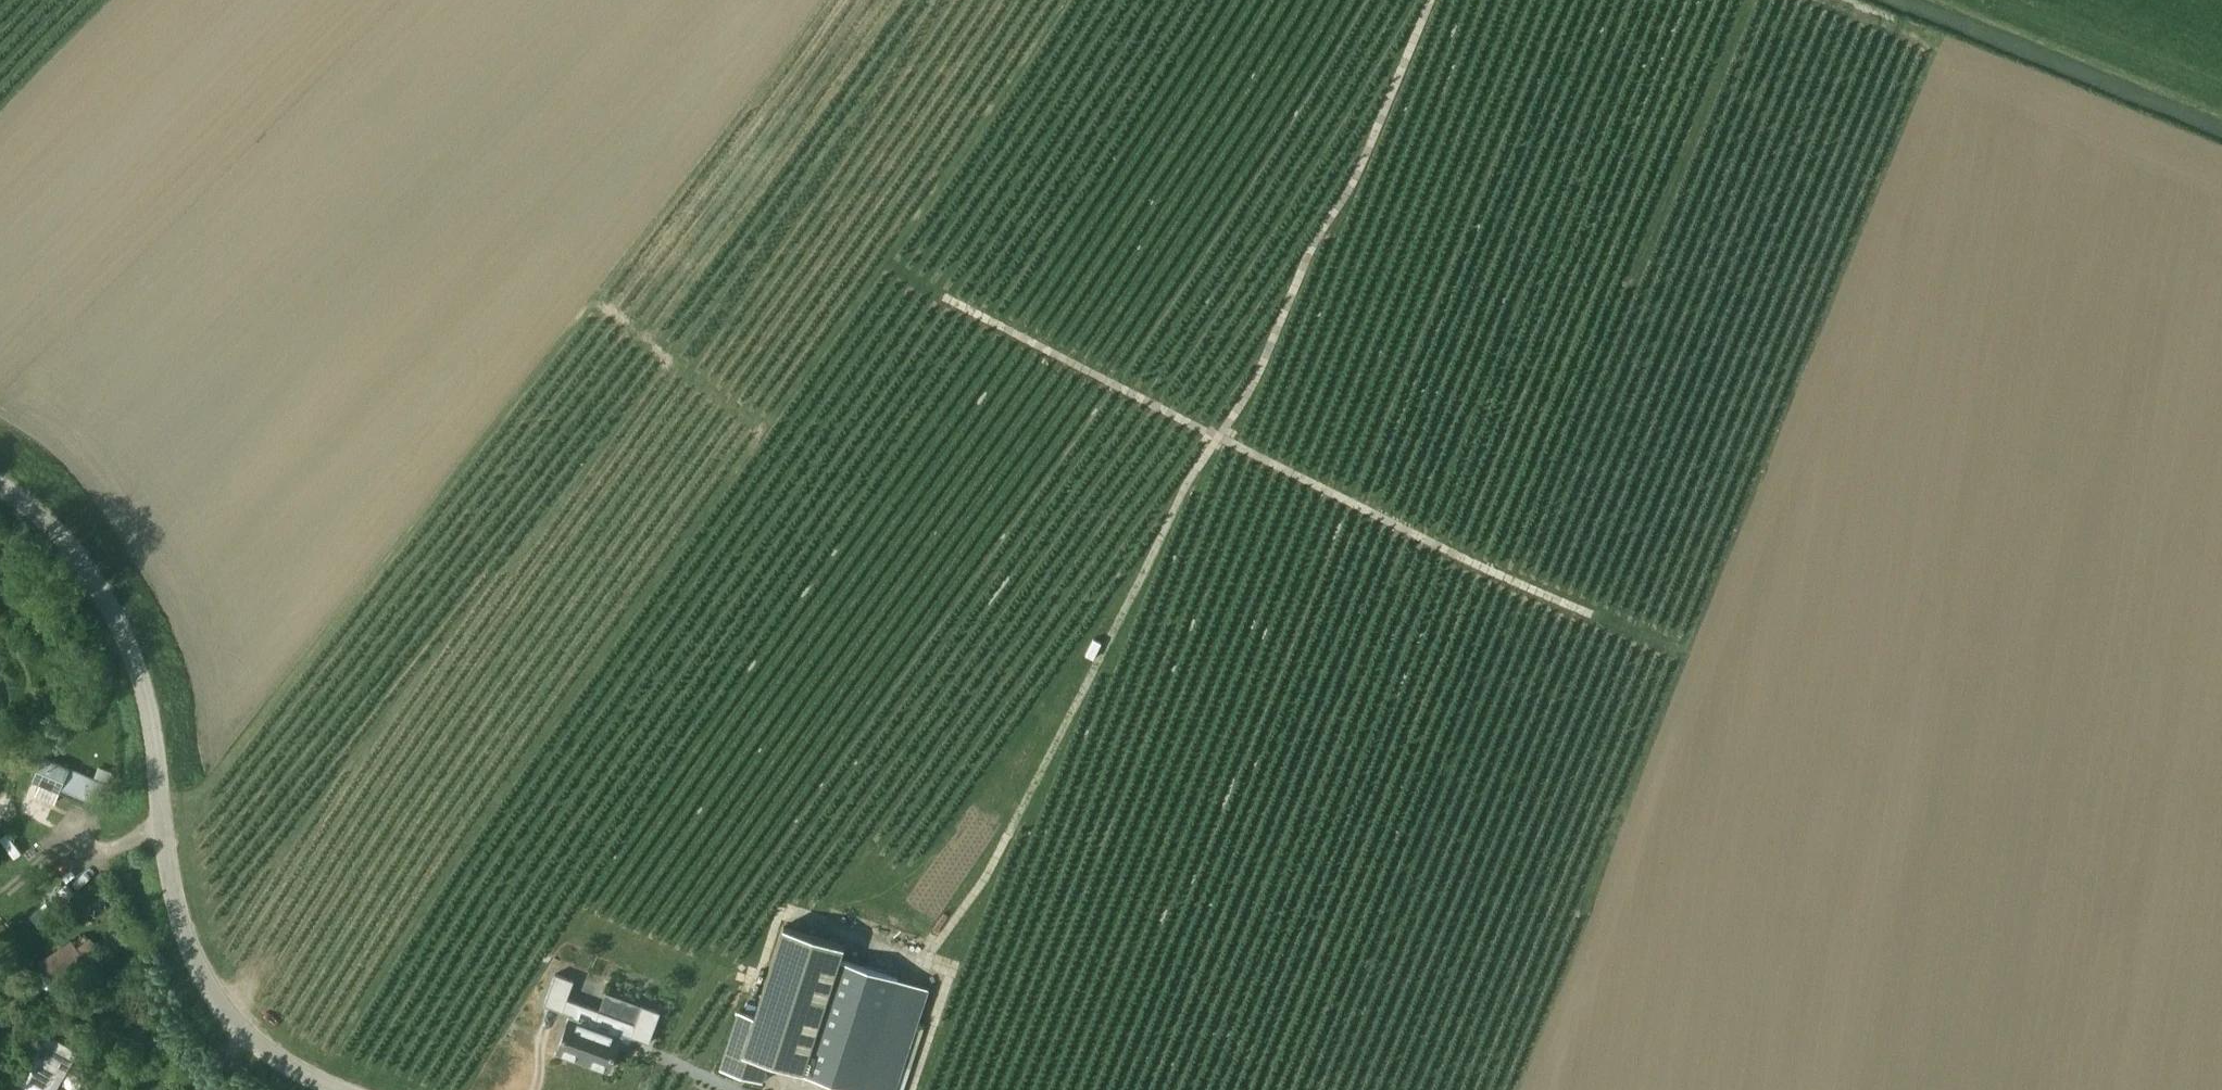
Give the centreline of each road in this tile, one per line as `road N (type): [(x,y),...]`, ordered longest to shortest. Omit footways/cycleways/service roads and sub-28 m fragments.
road 1 (unclassified): [(346,1089),(253,1042),(211,998),(172,892),(143,681),(131,646),(79,559),(0,485)]

